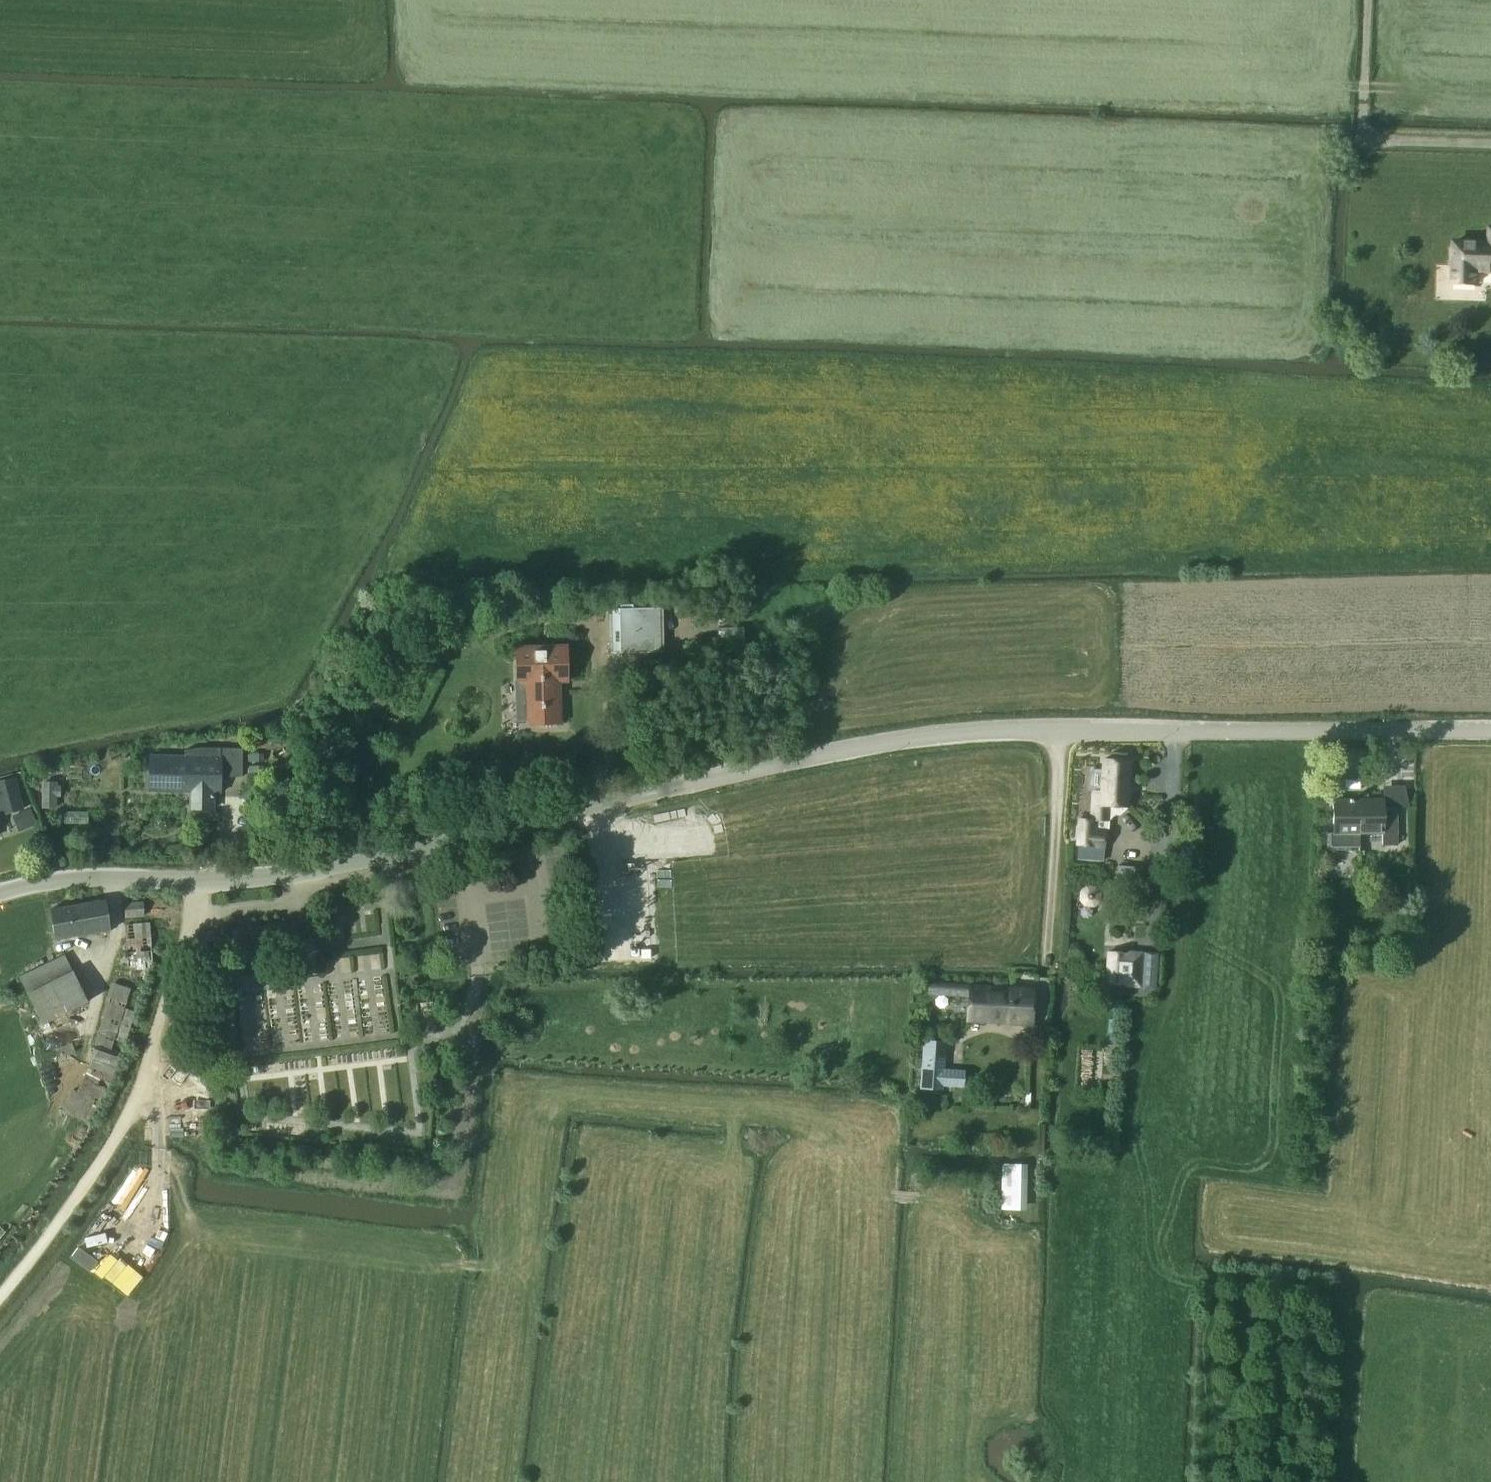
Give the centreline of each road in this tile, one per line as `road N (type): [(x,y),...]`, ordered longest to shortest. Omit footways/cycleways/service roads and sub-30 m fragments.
road 1 (unclassified): [(0,893),(57,882),(298,872),(772,765),(956,734),(1490,732)]
road 2 (track): [(0,1297),(67,1212),(136,1104),(200,880)]

